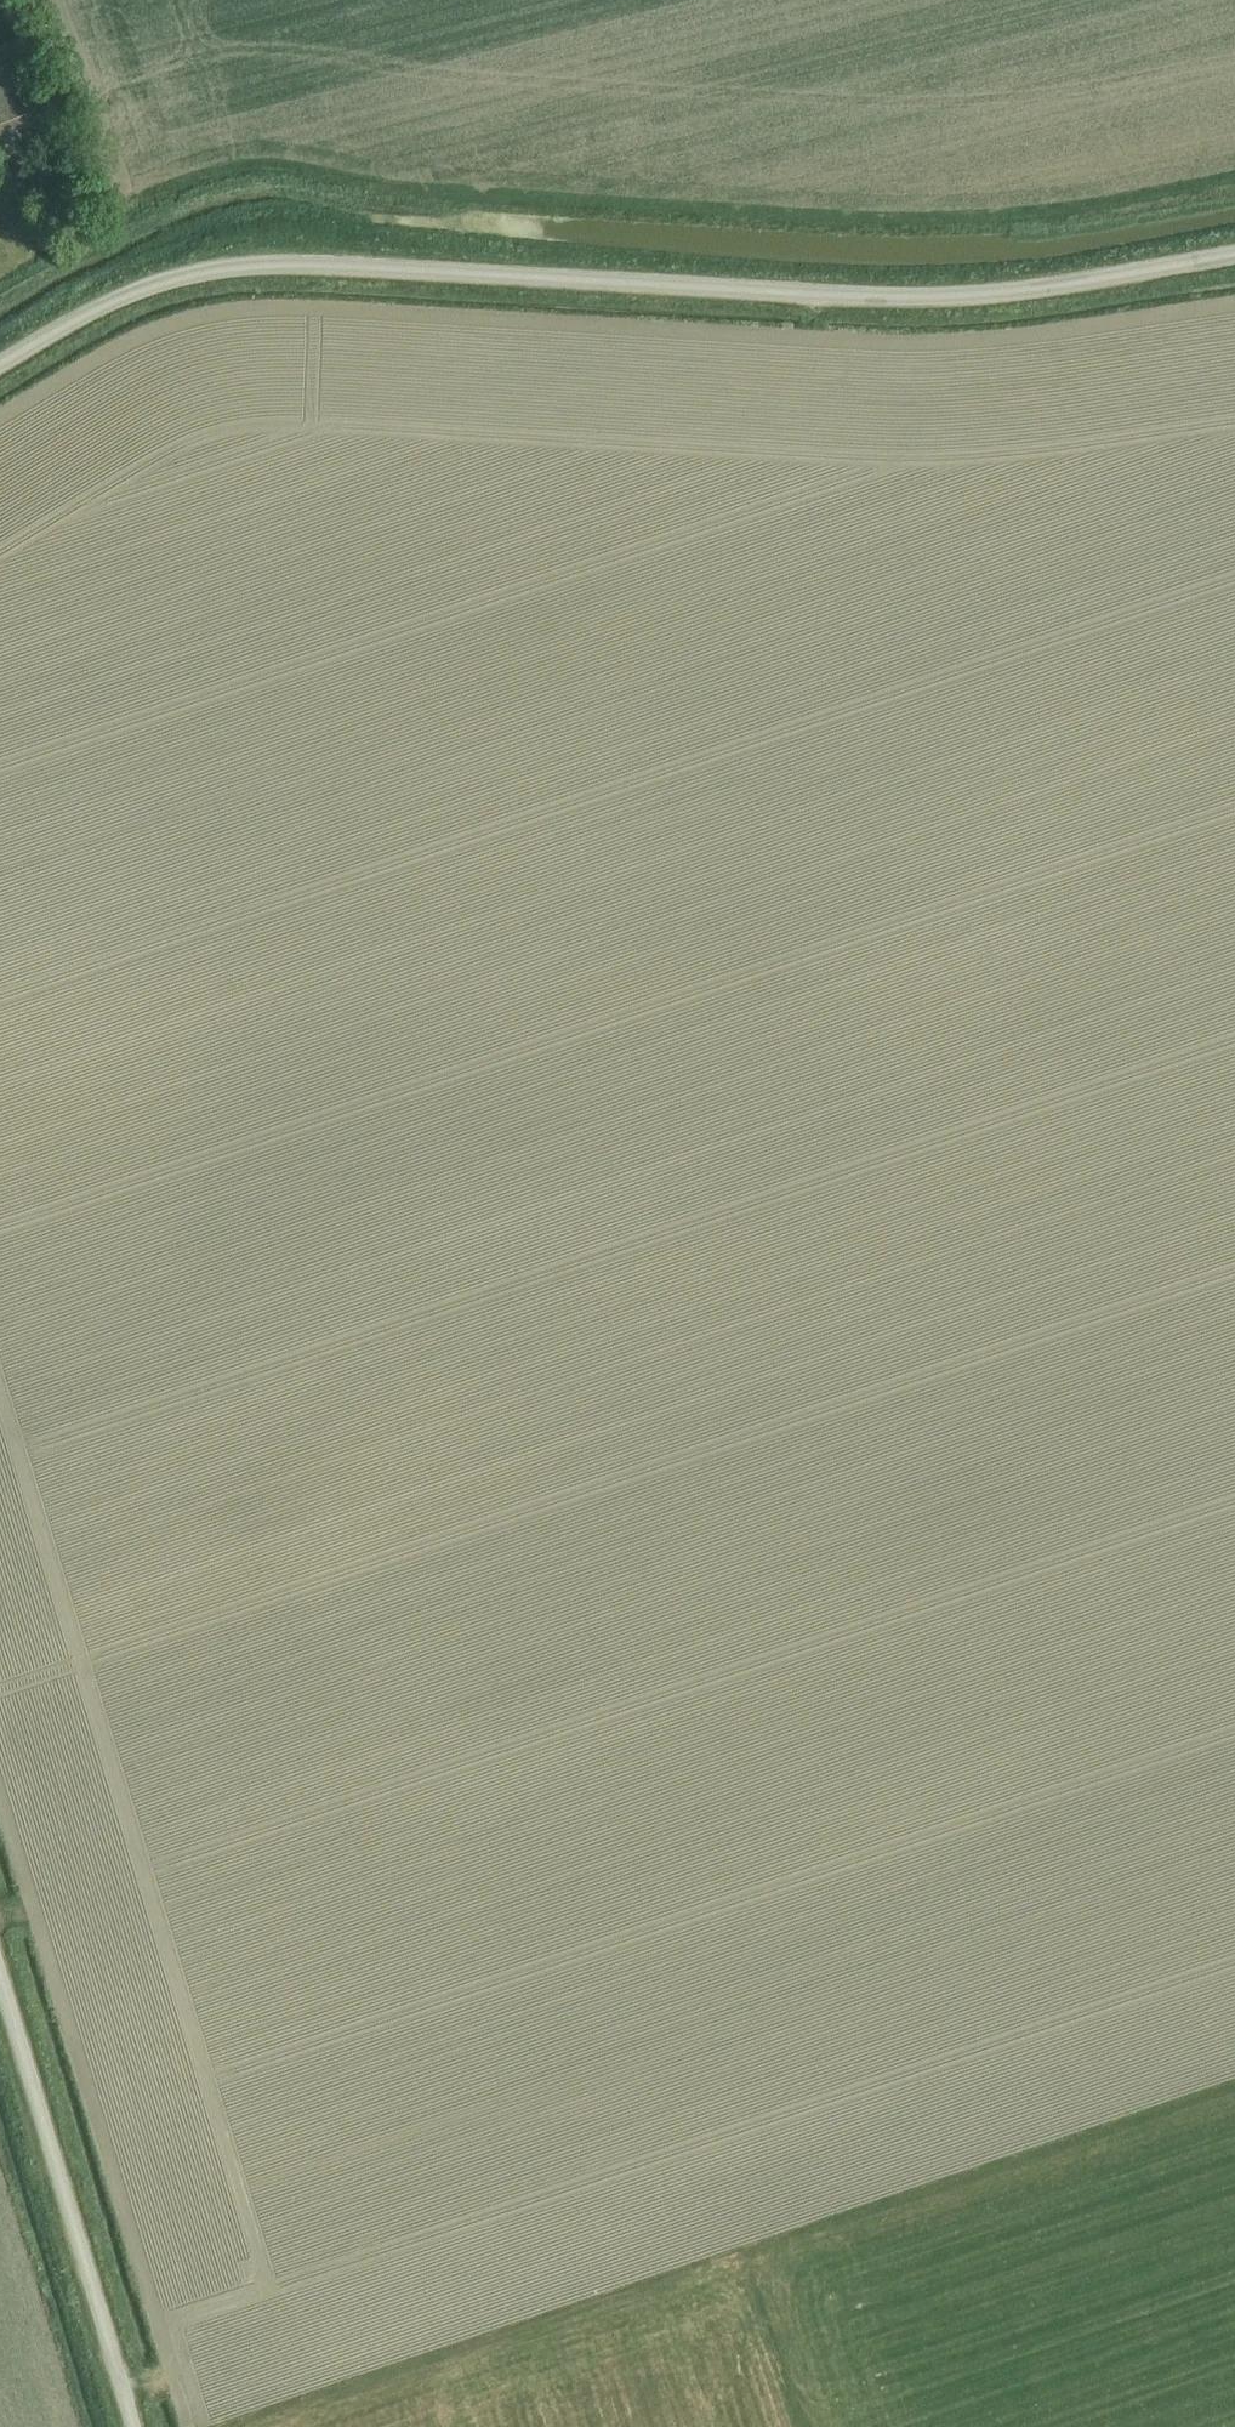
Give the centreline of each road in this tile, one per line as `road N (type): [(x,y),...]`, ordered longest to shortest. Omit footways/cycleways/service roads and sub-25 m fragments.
road 1 (unclassified): [(0,369),(89,316),(236,273),(676,292),(1119,290),(1234,266)]
road 2 (unclassified): [(127,2426),(0,1996)]

